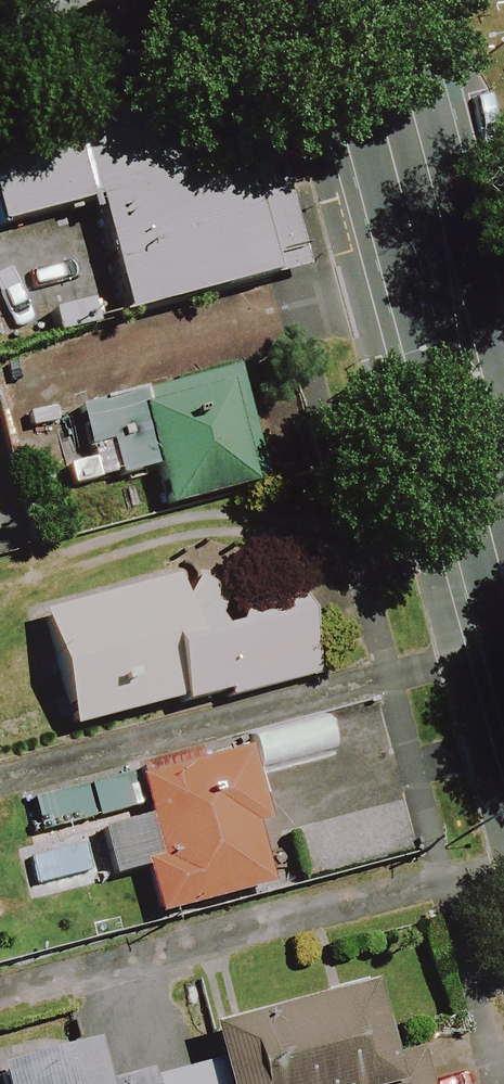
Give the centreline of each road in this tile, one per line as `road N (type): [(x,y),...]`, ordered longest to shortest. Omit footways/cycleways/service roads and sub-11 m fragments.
road 1 (secondary): [(348,0),(503,558)]
road 2 (residential): [(0,43),(161,0)]

